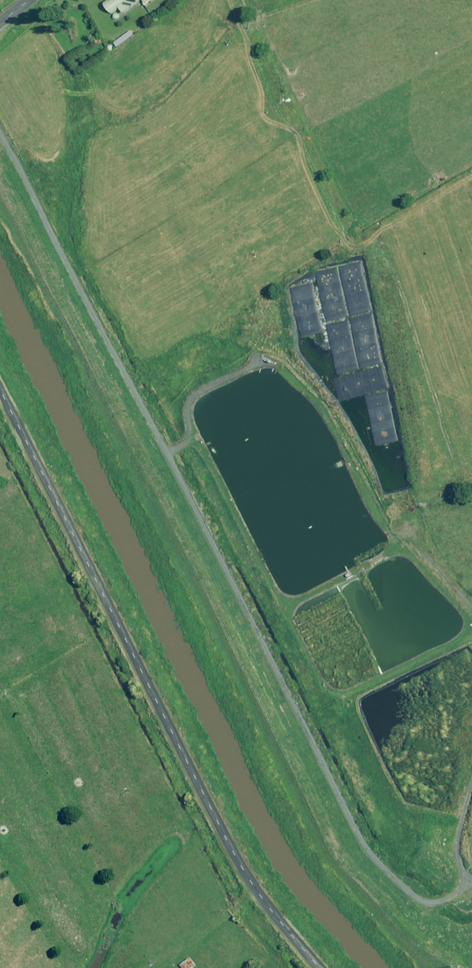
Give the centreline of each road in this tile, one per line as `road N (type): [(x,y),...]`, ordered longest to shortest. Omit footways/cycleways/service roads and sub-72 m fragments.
road 1 (track): [(421,914),(353,844),(287,725),(0,134)]
road 2 (unclassified): [(0,392),(242,877),(320,967)]

